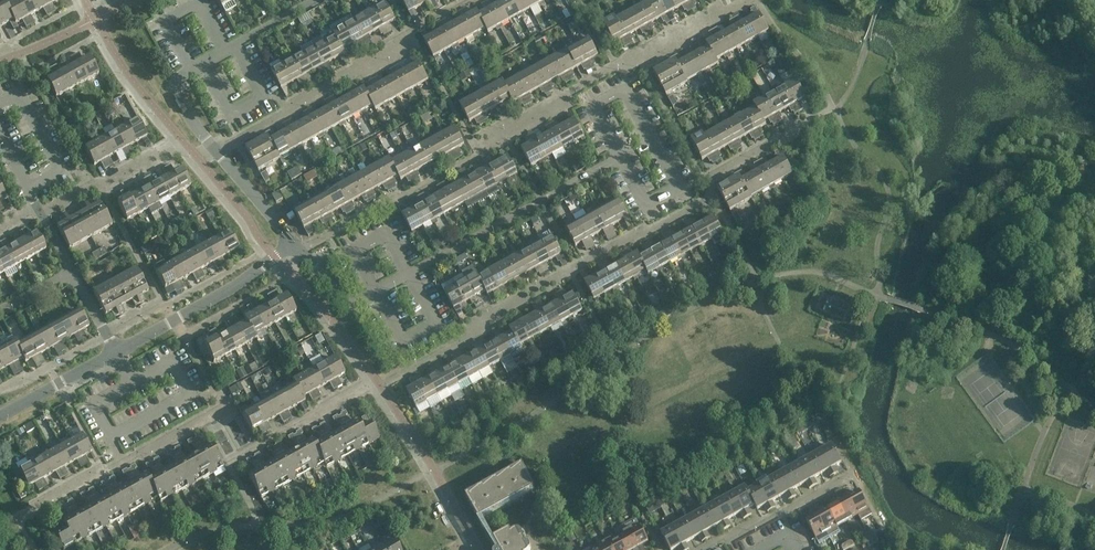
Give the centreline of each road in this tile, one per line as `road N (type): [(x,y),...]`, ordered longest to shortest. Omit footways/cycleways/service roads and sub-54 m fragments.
road 1 (residential): [(292,242),(340,297),(355,303),(620,155)]
road 2 (residential): [(292,242),(177,87),(186,72),(319,0)]
road 3 (residential): [(116,352),(225,292),(292,242)]
road 4 (residential): [(0,417),(116,352)]

